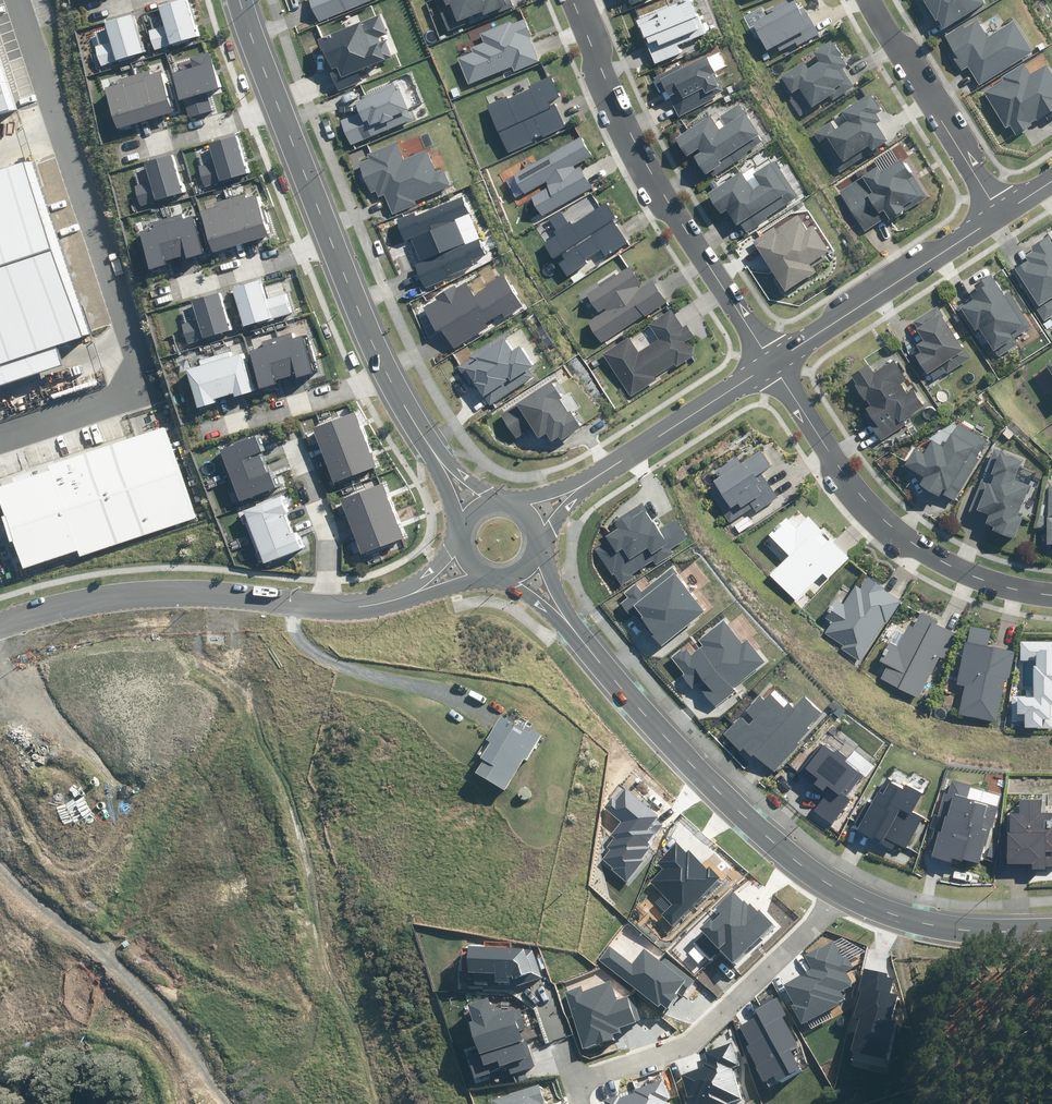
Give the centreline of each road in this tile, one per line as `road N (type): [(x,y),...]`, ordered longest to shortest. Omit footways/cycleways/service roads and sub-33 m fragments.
road 1 (residential): [(572,0),(640,149),(772,365)]
road 2 (residential): [(772,365),(830,454),(903,533),(948,564),(1051,594)]
road 3 (secondary): [(579,629),(739,811),(837,890)]
road 4 (residential): [(837,890),(685,1045),(573,1080)]
road 5 (secondary): [(0,626),(124,593),(185,589),(328,607)]
road 6 (residential): [(772,365),(999,215)]
road 7 (residential): [(999,215),(868,0)]
road 8 (secondary): [(837,890),(917,920),(1051,929)]
road 9 (residential): [(593,480),(772,365)]
road 10 (residential): [(209,435),(389,376)]
road 11 (residential): [(335,240),(156,300)]
road 12 (residential): [(279,103),(115,156)]
road 13 (residential): [(328,607),(329,558),(291,445)]
road 14 (tertiary): [(279,103),(335,240)]
road 15 (tertiary): [(335,240),(389,376)]

